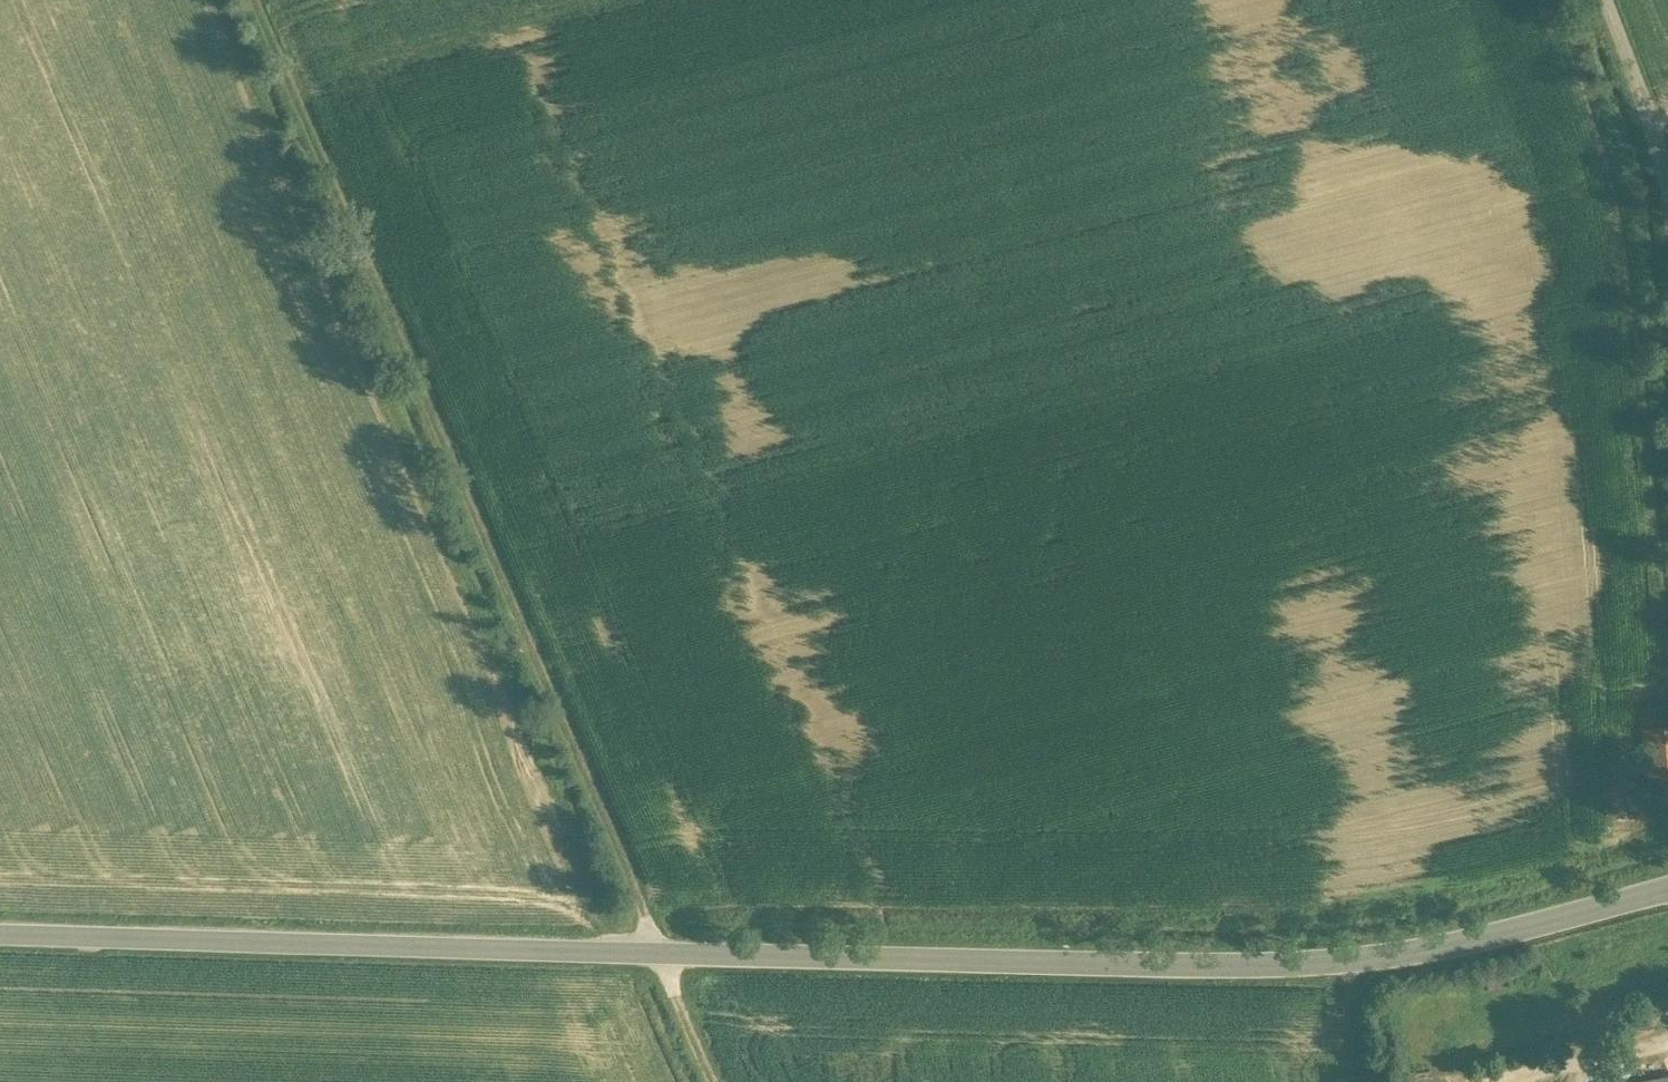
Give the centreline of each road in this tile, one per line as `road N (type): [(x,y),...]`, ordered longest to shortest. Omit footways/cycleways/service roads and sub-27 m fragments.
road 1 (tertiary): [(1667,886),(1447,947),(1312,962),(0,928)]
road 2 (track): [(254,0),(656,947)]
road 3 (track): [(1667,155),(1614,0)]
road 4 (track): [(665,947),(723,1081)]

